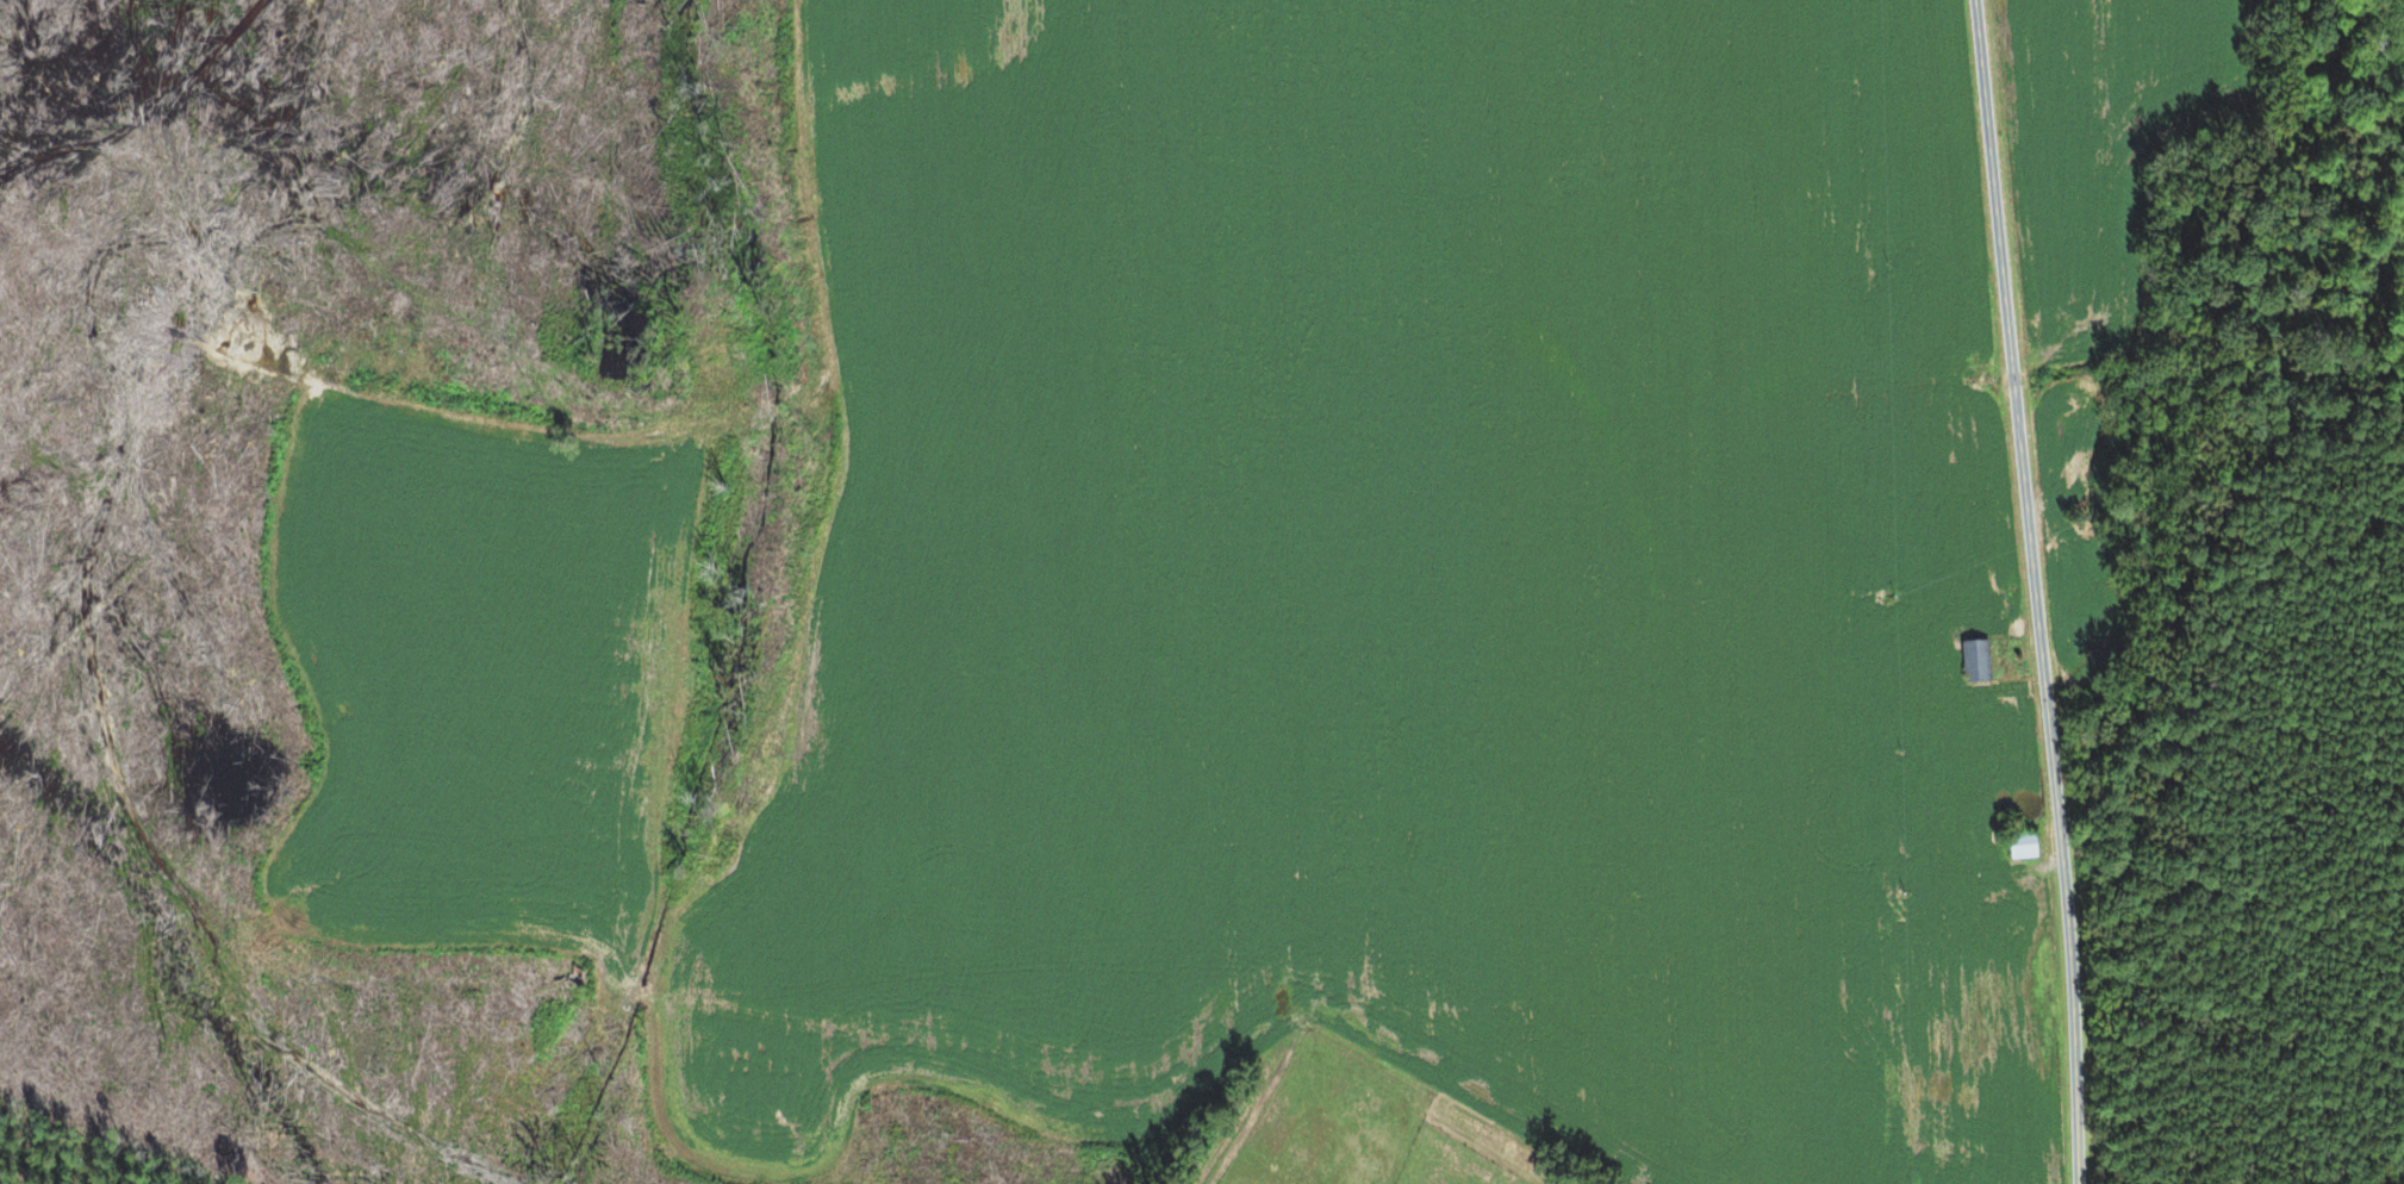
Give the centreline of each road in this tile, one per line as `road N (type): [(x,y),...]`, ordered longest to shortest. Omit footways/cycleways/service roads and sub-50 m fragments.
road 1 (residential): [(2074,1183),(2063,889),(1975,0)]

